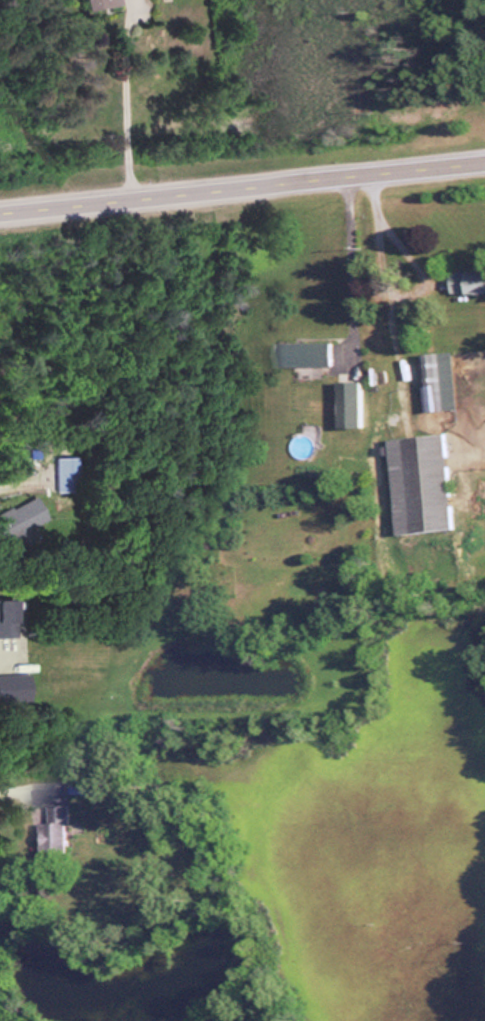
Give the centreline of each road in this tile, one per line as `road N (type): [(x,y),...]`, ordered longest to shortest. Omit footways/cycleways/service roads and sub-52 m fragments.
road 1 (primary): [(0,204),(484,153)]

